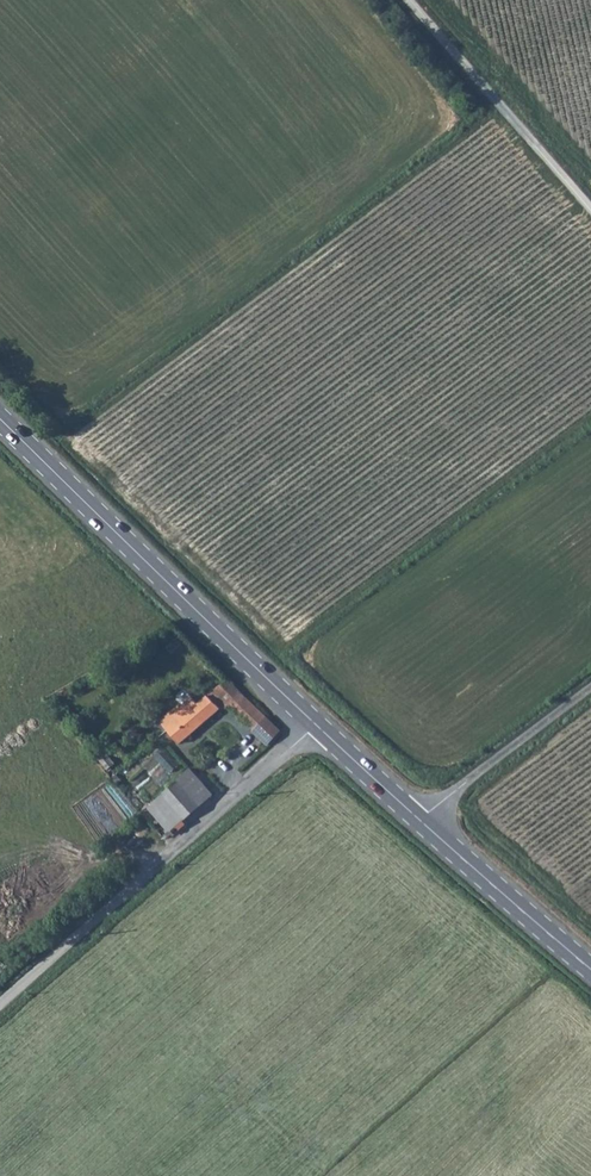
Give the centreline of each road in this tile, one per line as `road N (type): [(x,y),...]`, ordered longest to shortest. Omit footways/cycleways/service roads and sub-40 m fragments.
road 1 (primary): [(314,724),(0,418)]
road 2 (unclassified): [(0,999),(314,724)]
road 3 (primary): [(590,966),(314,724)]
road 4 (track): [(590,213),(406,0)]

